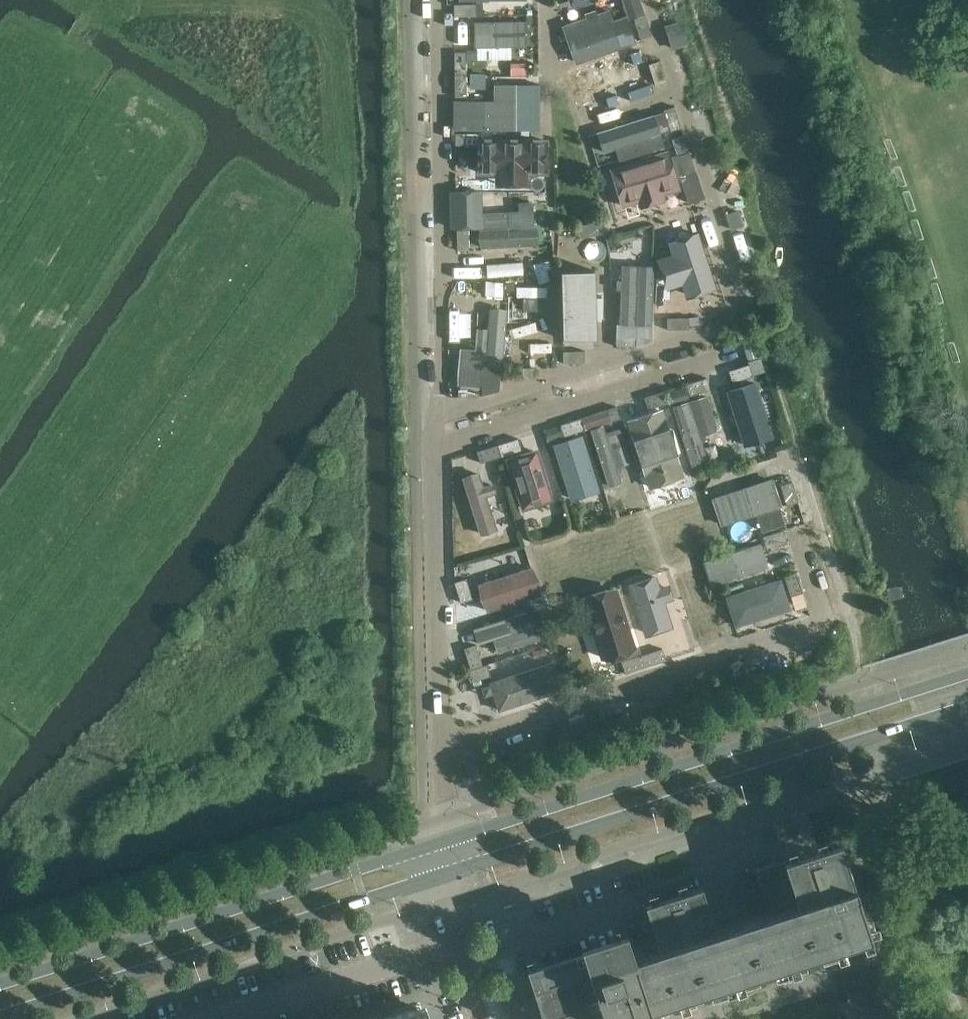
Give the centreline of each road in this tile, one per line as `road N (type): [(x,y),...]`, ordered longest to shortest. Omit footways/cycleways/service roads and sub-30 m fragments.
road 1 (residential): [(436,417),(724,327),(743,314),(647,0)]
road 2 (secondary): [(446,873),(967,705)]
road 3 (secondary): [(967,675),(446,839)]
road 4 (residential): [(441,749),(819,627),(825,610),(806,553)]
road 5 (secondary): [(446,839),(0,987)]
road 6 (secondary): [(0,1017),(446,873)]
road 7 (residential): [(437,0),(443,383),(436,417)]
road 8 (residential): [(436,417),(441,749)]
road 9 (residential): [(229,1018),(421,960),(457,959)]
road 10 (track): [(0,108),(112,8),(195,0)]
road 11 (residential): [(457,959),(626,905)]
road 12 (track): [(324,0),(334,8),(345,168)]

